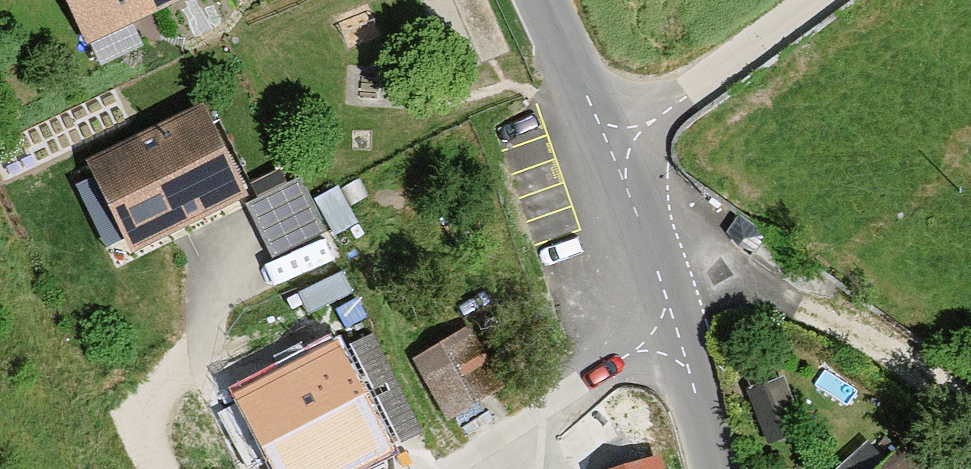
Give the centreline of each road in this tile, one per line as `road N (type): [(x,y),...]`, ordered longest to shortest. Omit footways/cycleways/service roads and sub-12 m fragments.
road 1 (tertiary): [(722,468),(607,144),(540,0)]
road 2 (track): [(640,241),(855,347),(970,424)]

